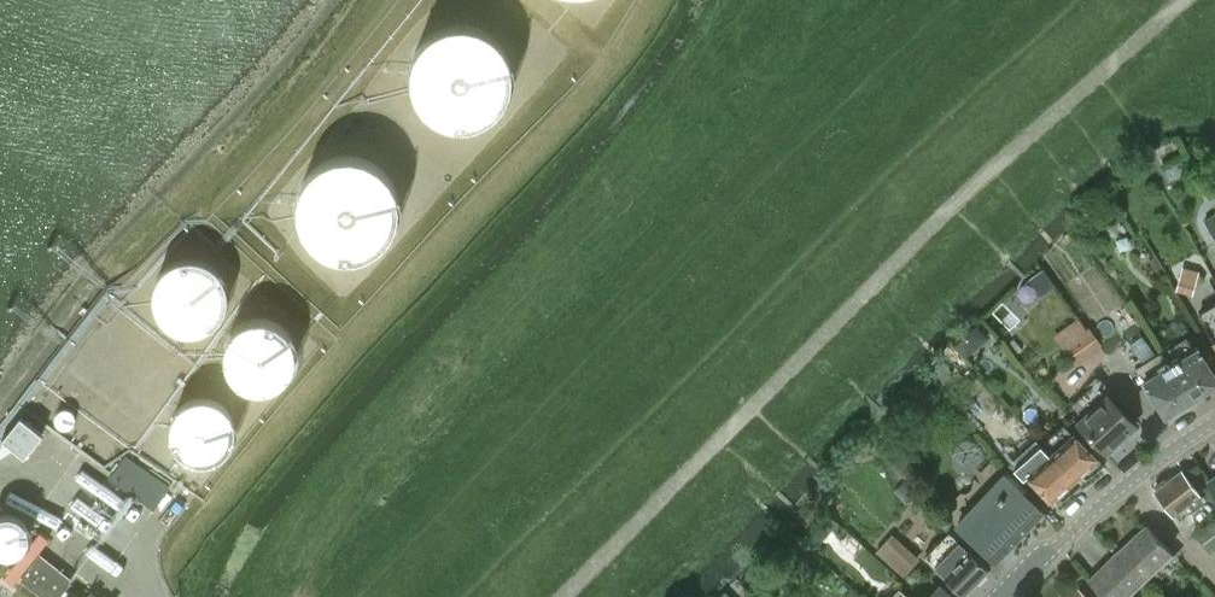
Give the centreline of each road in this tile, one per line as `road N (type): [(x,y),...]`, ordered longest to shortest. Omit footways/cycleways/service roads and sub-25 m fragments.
road 1 (track): [(561,596),(1011,145),(1177,0)]
road 2 (secondary): [(1002,596),(1130,478),(1214,419)]

